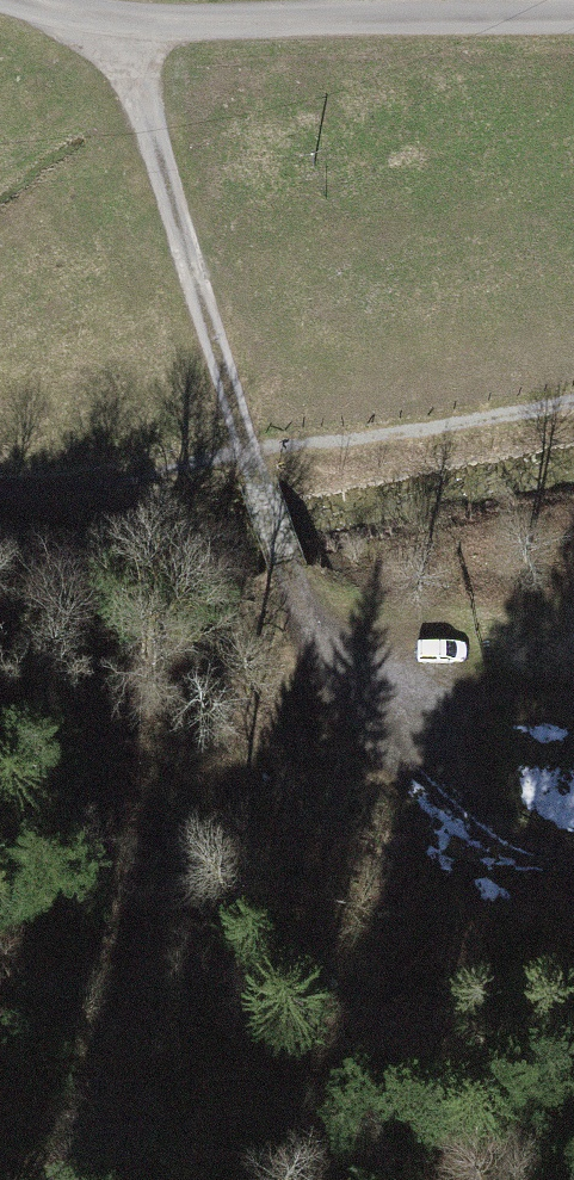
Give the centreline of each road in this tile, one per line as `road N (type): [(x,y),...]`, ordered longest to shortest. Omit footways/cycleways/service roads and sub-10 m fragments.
road 1 (track): [(77,39),(103,89),(239,580),(294,691),(373,800)]
road 2 (residential): [(573,15),(315,18),(77,39),(0,8)]
road 3 (track): [(573,859),(373,800)]

